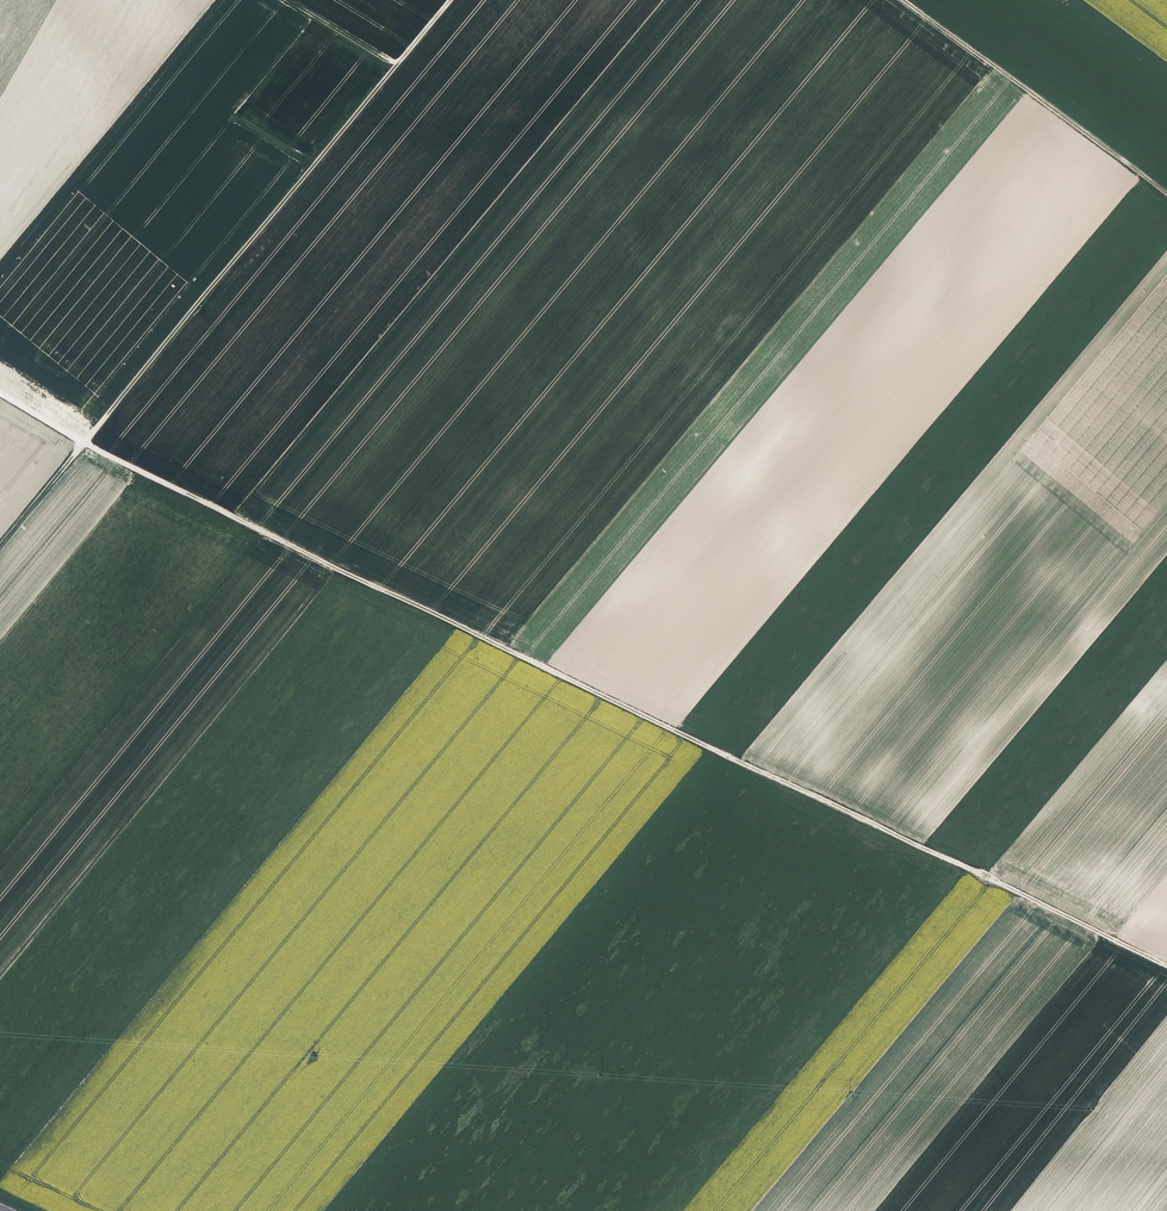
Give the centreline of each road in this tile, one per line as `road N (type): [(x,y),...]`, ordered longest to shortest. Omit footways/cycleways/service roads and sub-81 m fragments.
road 1 (track): [(1166,968),(179,490)]
road 2 (track): [(108,413),(450,0)]
road 3 (track): [(1166,196),(903,0)]
road 4 (track): [(396,66),(287,0)]

